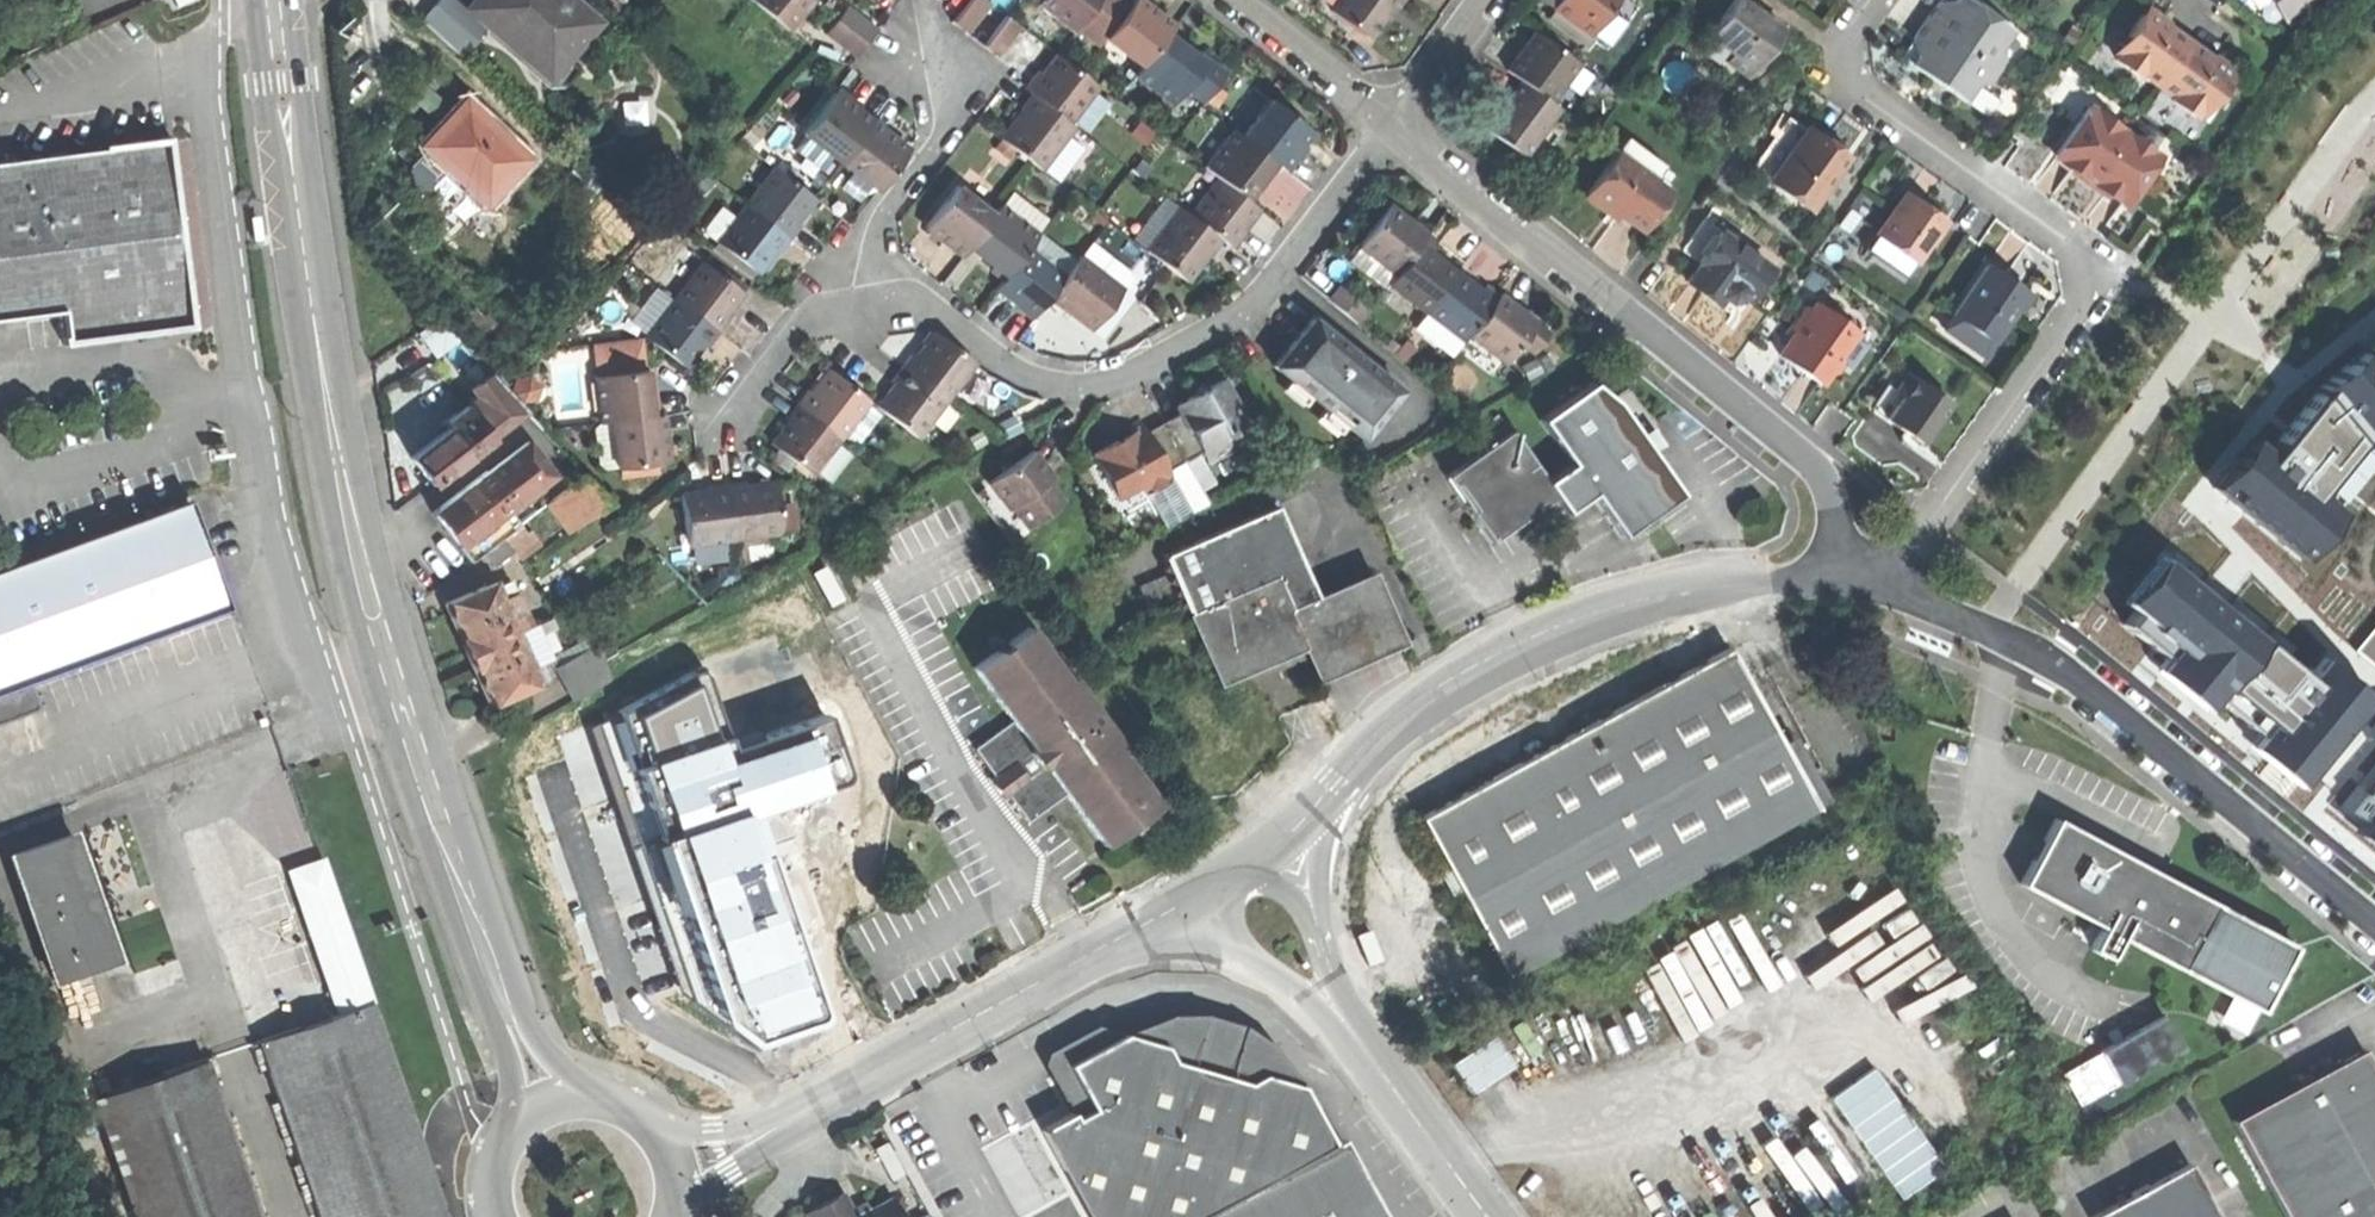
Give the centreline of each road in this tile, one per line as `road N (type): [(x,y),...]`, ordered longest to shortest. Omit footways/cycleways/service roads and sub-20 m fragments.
road 1 (residential): [(1866,0),(1832,46),(1837,77),(2092,256),(2096,287),(1898,577)]
road 2 (secondary): [(405,738),(339,466),(274,0)]
road 3 (unclassified): [(1829,571),(1714,576),(1592,612),(1488,659),(1319,785),(1234,870)]
road 4 (residential): [(1390,116),(1253,296),(1184,347),(1112,379),(1067,384),(1015,369),(859,253)]
road 5 (residential): [(1390,116),(1817,476),(1829,571)]
road 6 (unclassified): [(2374,922),(2020,635),(1898,577)]
road 7 (unclassified): [(1484,1216),(1234,870)]
road 8 (unclassified): [(1234,870),(870,1067)]
road 9 (secondary): [(581,1087),(531,1020),(405,738)]
road 10 (secondary): [(405,738),(517,1111)]
road 11 (residential): [(859,253),(970,83),(919,23),(926,0)]
road 12 (unclassified): [(683,1197),(870,1067)]
road 13 (unclassified): [(870,1067),(671,1139)]
road 14 (residential): [(859,253),(728,409)]
road 15 (residential): [(1237,0),(1390,116)]
road 16 (residential): [(1390,116),(1480,0)]

